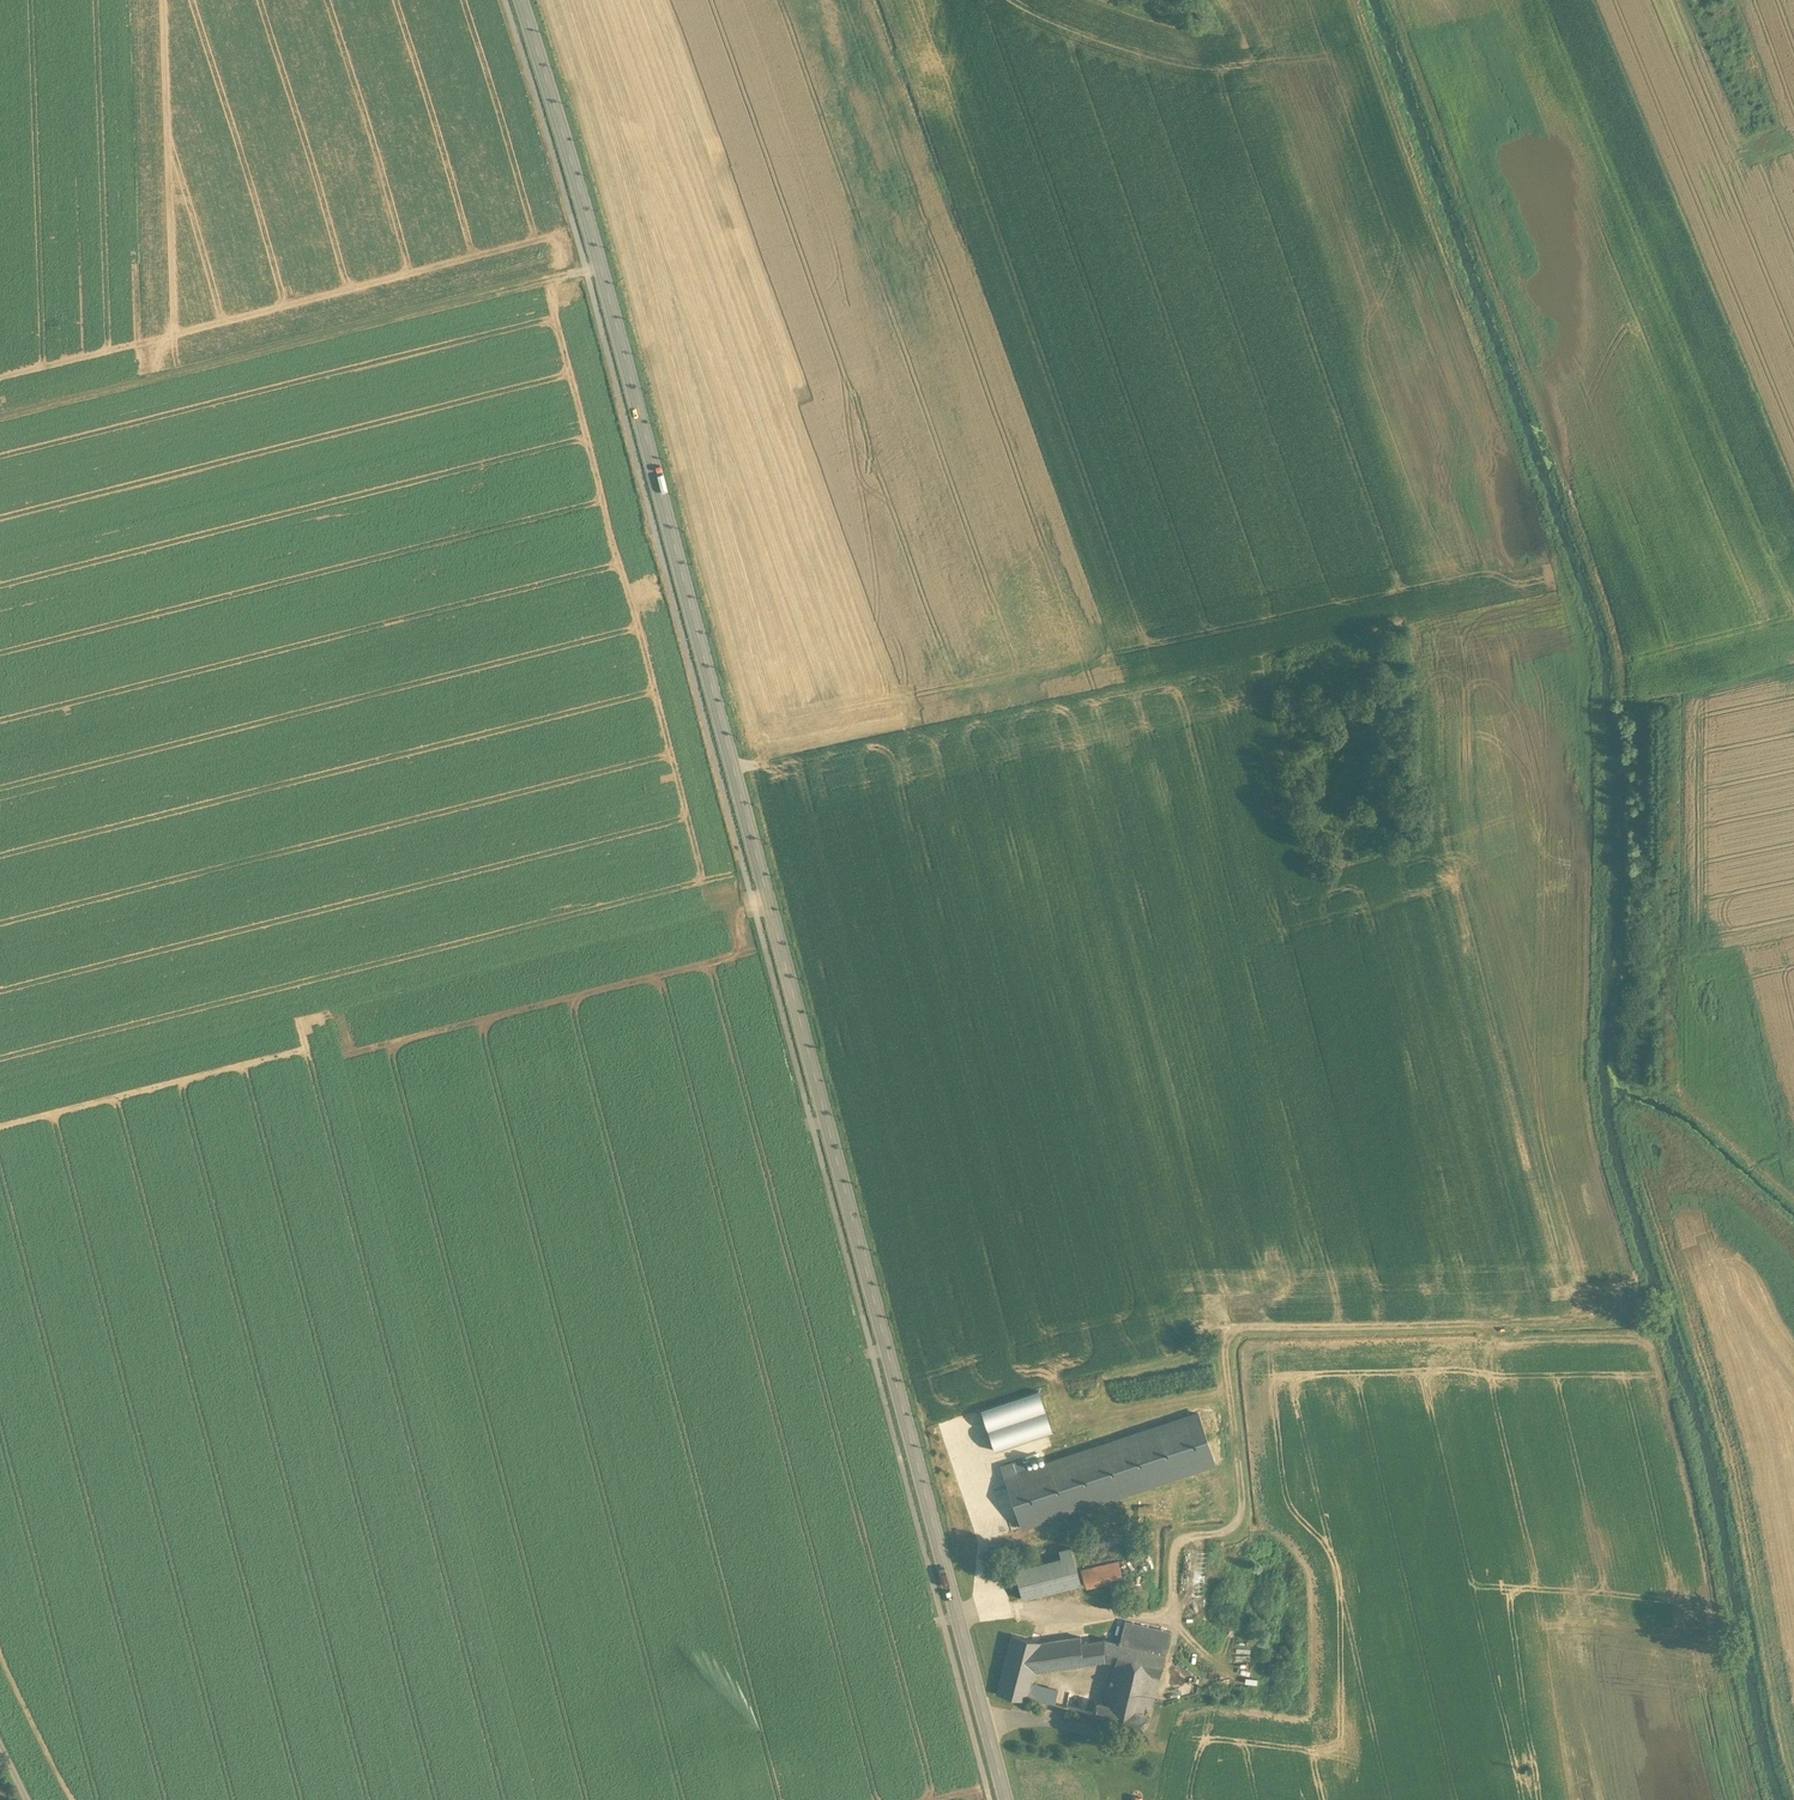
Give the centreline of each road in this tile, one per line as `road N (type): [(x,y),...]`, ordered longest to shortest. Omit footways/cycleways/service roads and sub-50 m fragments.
road 1 (tertiary): [(523,0),(600,264),(1006,1799)]
road 2 (track): [(0,417),(600,264)]

